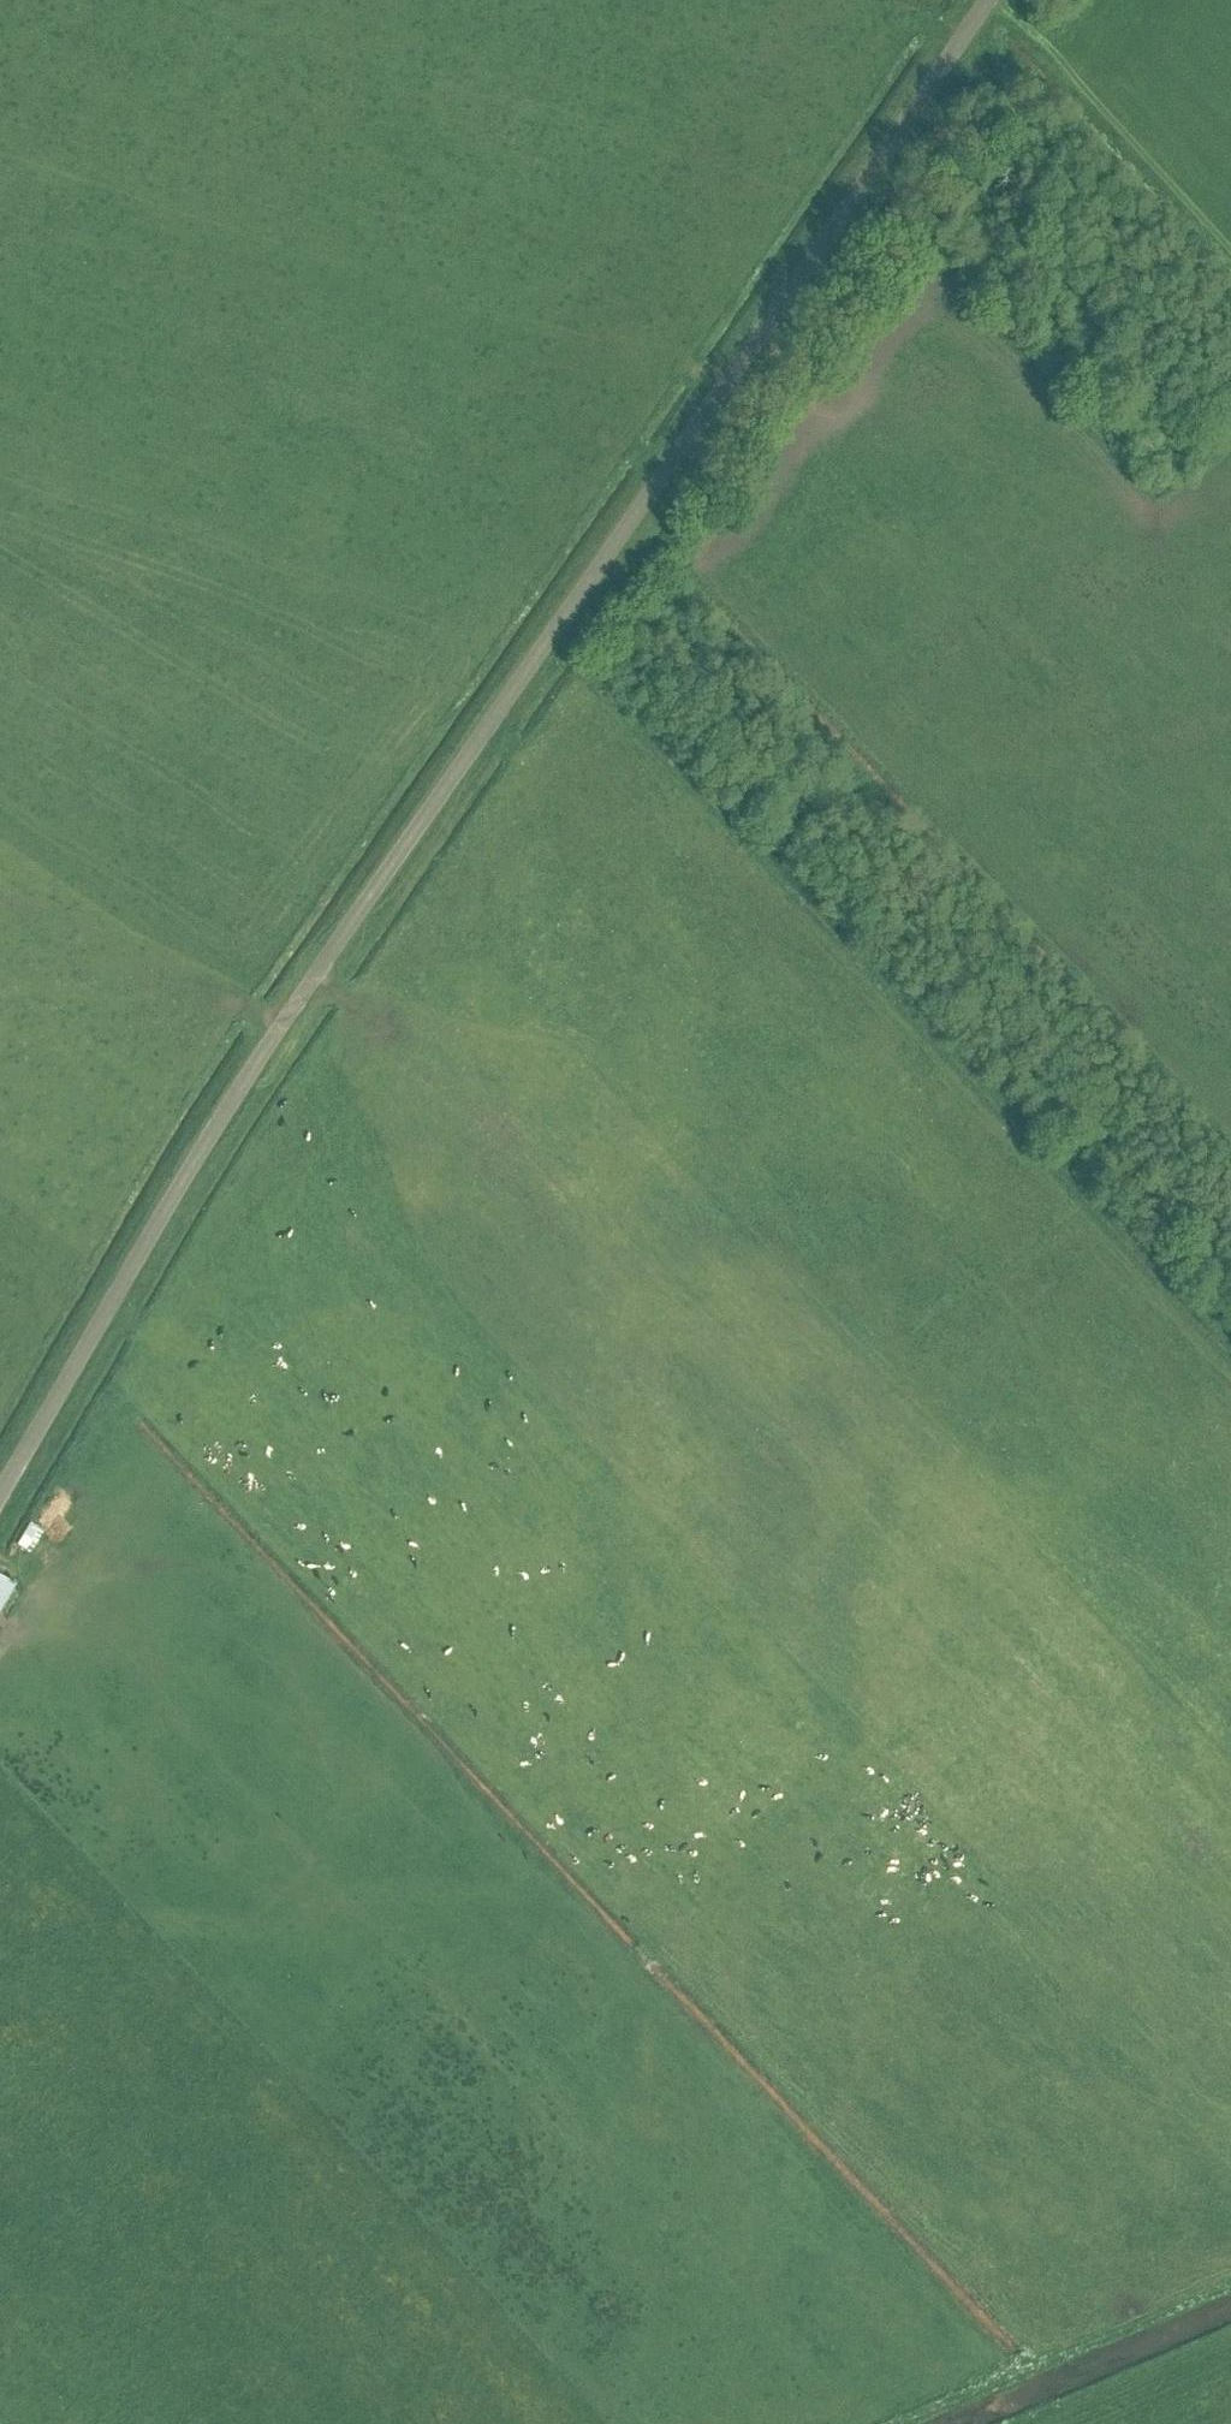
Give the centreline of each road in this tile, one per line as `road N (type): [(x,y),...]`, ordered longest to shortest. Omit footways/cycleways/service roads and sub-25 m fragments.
road 1 (unclassified): [(0,1499),(249,1075),(987,0)]

